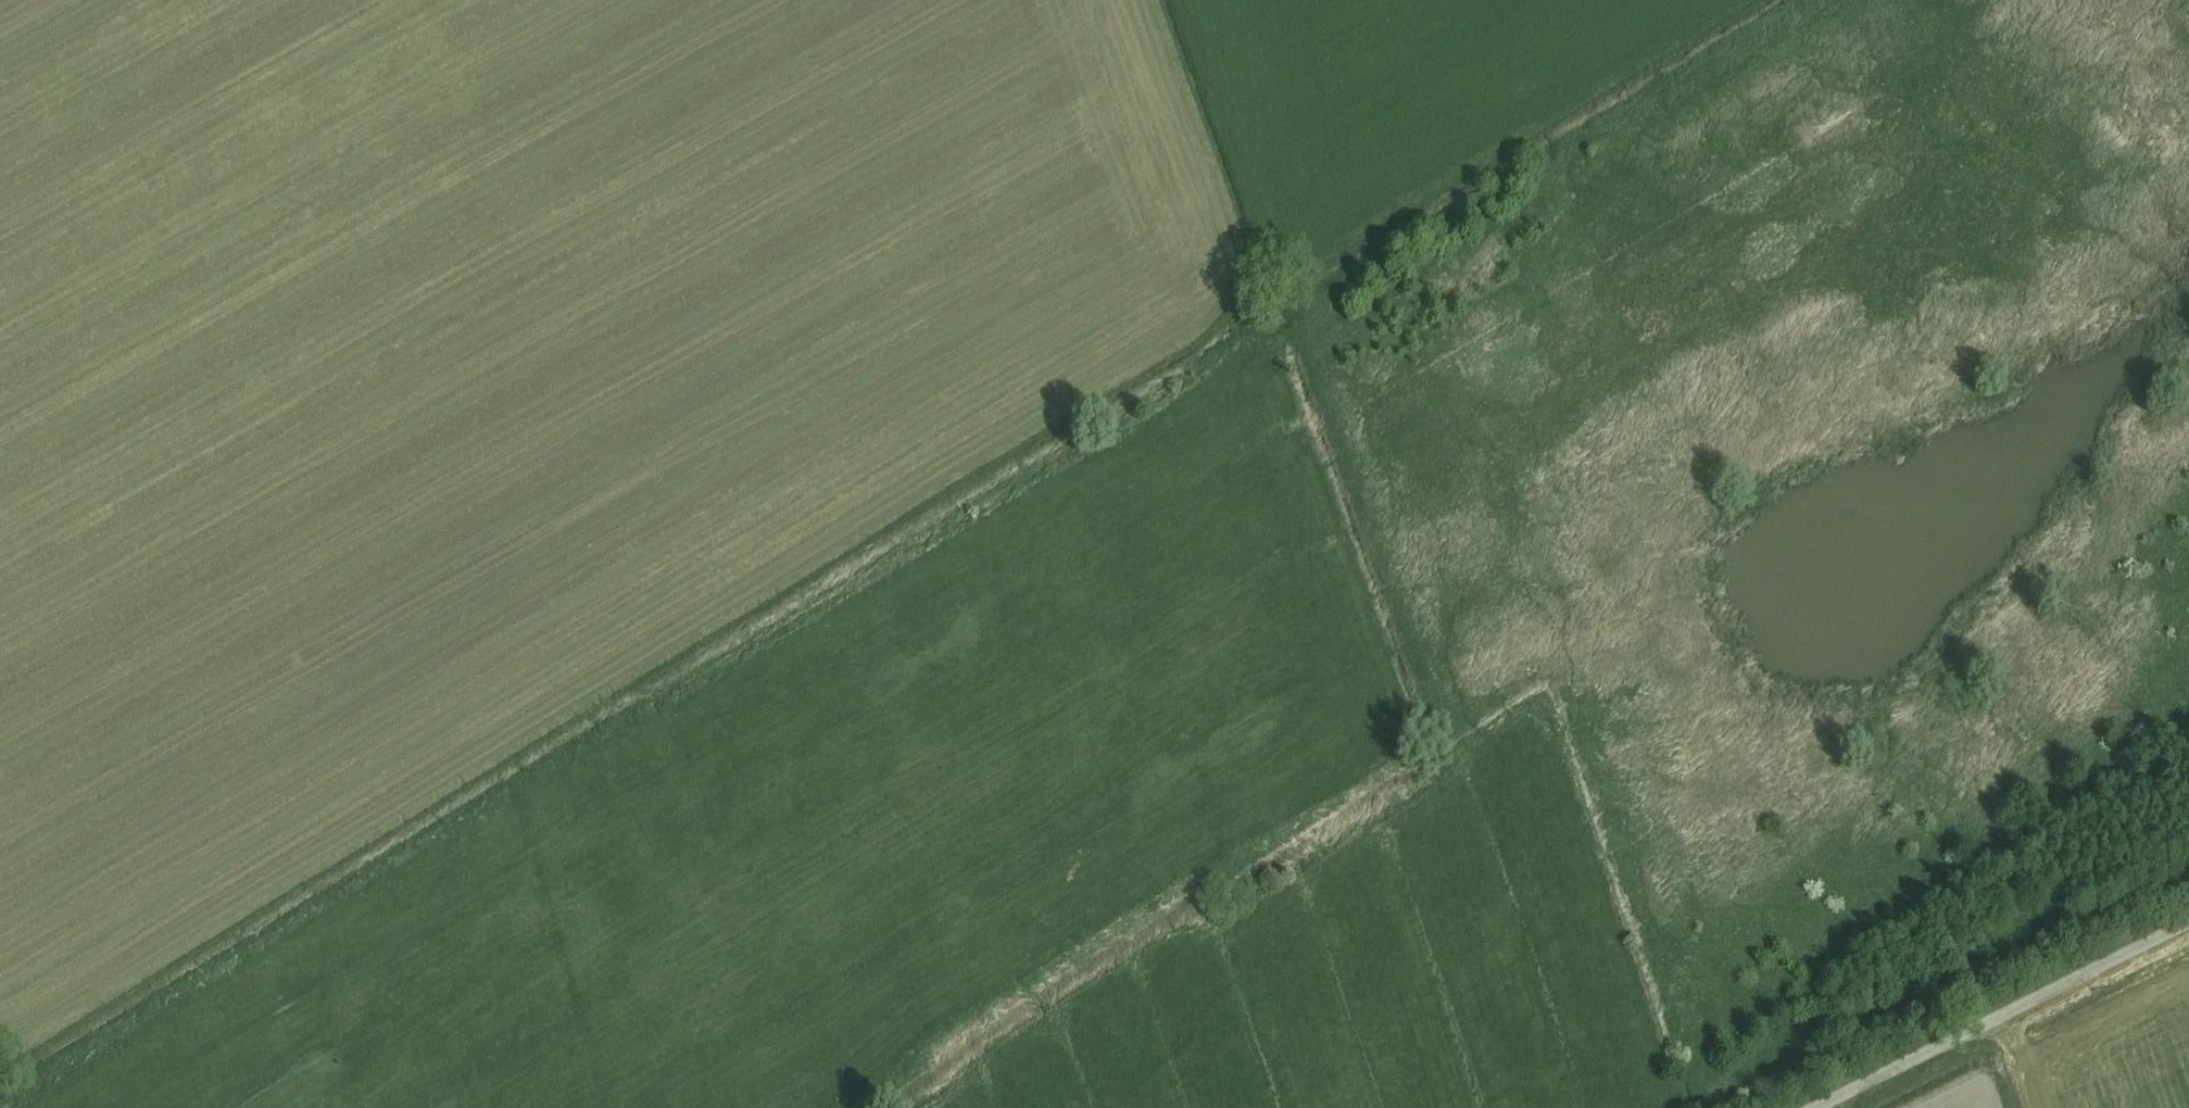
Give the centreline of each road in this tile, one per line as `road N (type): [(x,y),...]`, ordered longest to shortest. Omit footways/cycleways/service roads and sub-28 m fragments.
road 1 (unclassified): [(1811,1107),(2188,917)]

